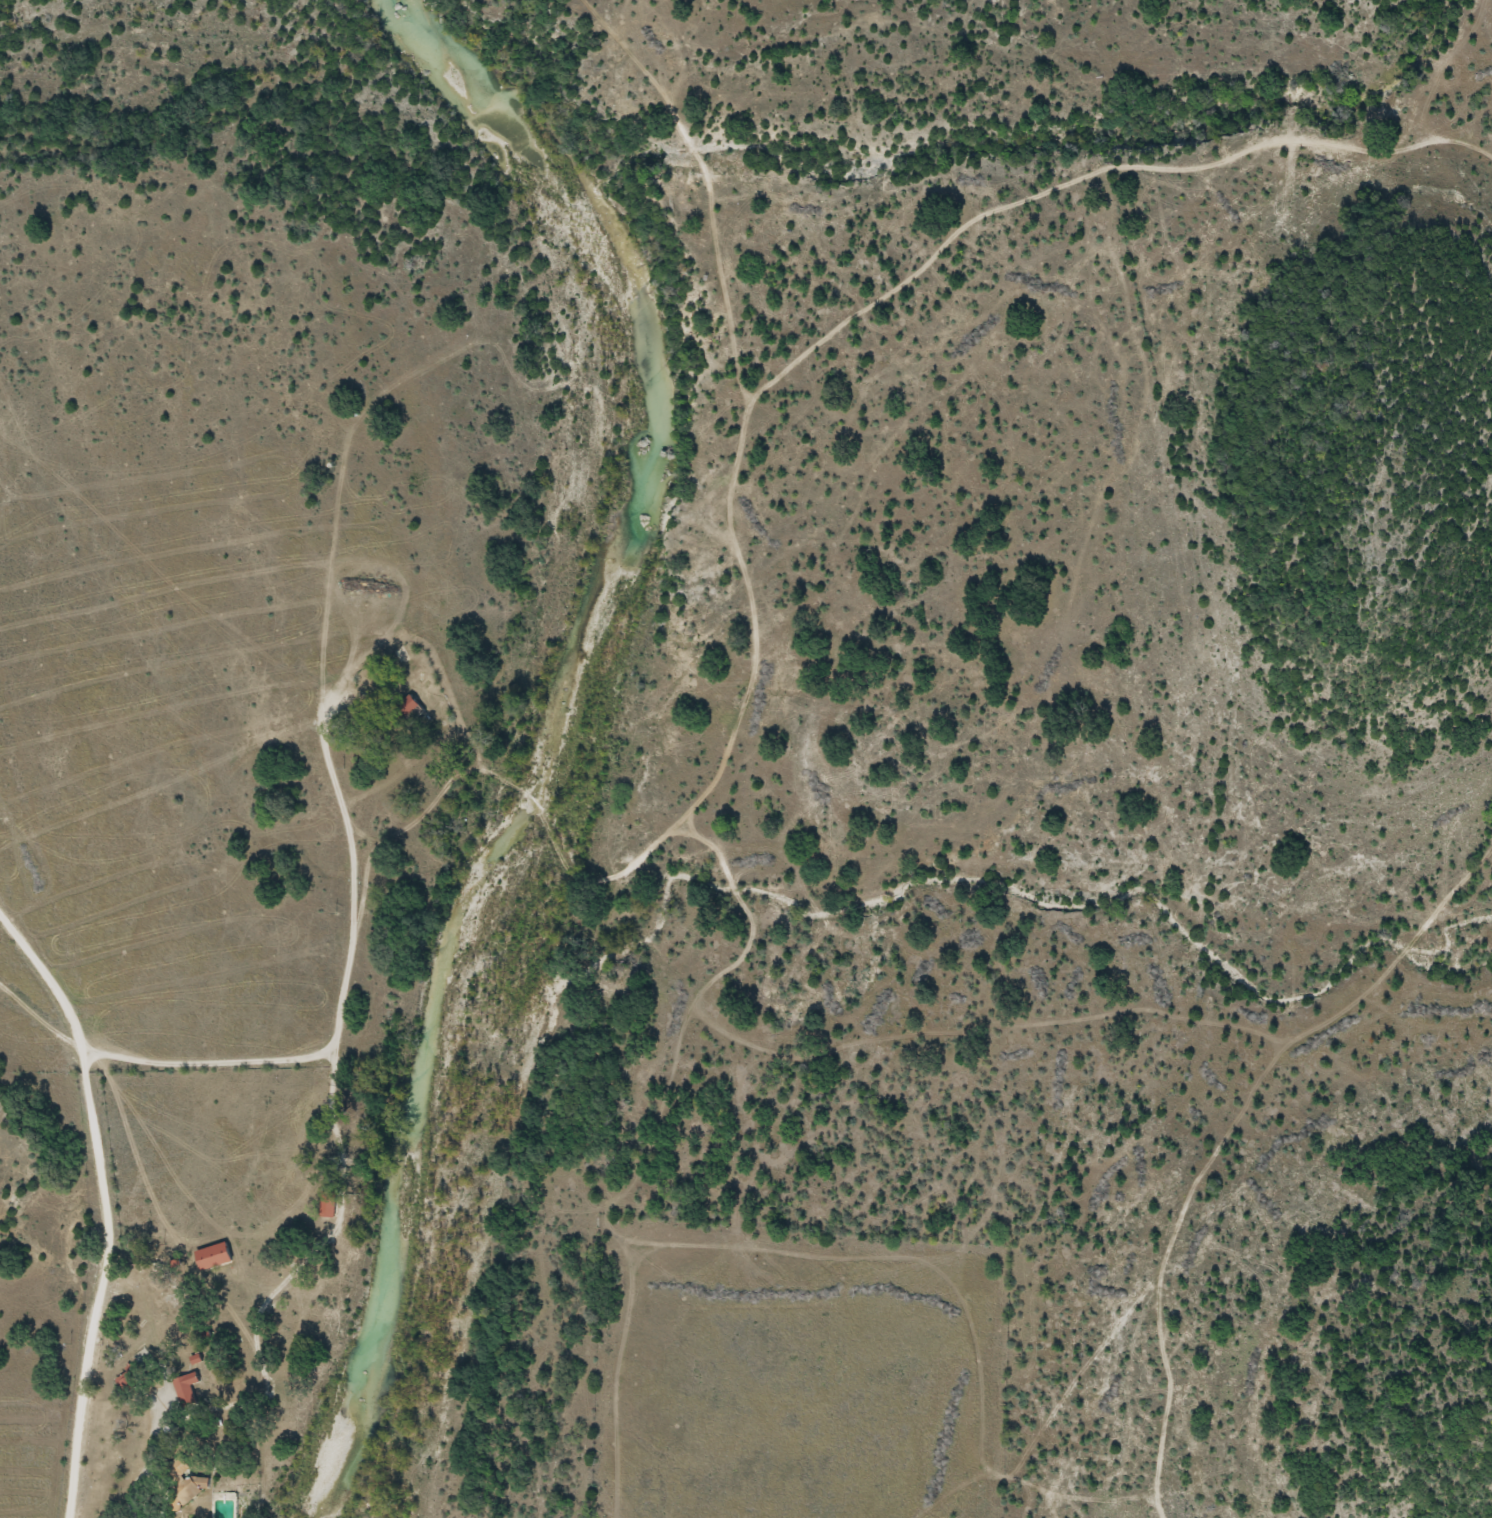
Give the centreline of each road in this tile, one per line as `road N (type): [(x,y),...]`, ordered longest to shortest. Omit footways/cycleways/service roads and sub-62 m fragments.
road 1 (residential): [(76,1517),(114,1263),(114,1203),(83,1035),(0,896)]

